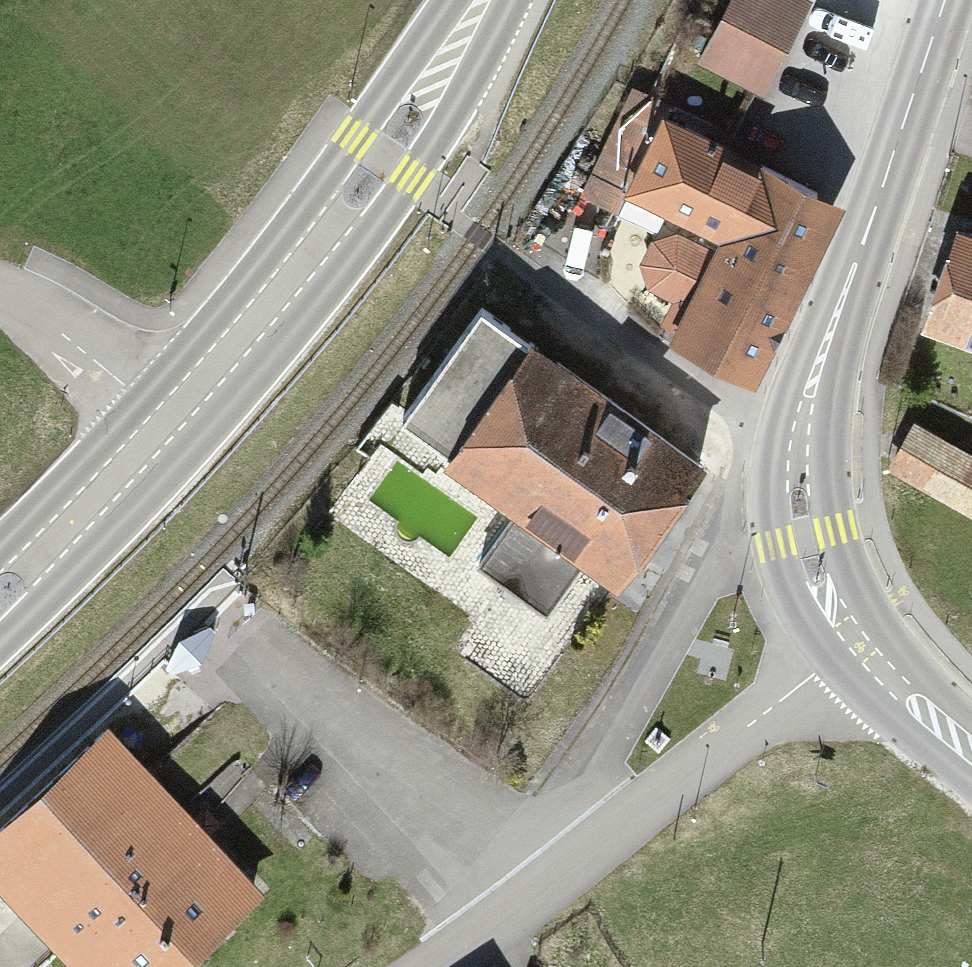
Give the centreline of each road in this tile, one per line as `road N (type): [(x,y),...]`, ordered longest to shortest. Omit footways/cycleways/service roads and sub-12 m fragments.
road 1 (primary): [(0,646),(206,431),(362,244),(440,136),(500,0)]
road 2 (primary): [(461,0),(205,329),(0,548)]
road 3 (secondary): [(946,0),(802,425),(804,536),(824,592),(856,639)]
road 4 (unclassified): [(856,639),(438,966)]
road 5 (secondary): [(856,639),(971,754)]

